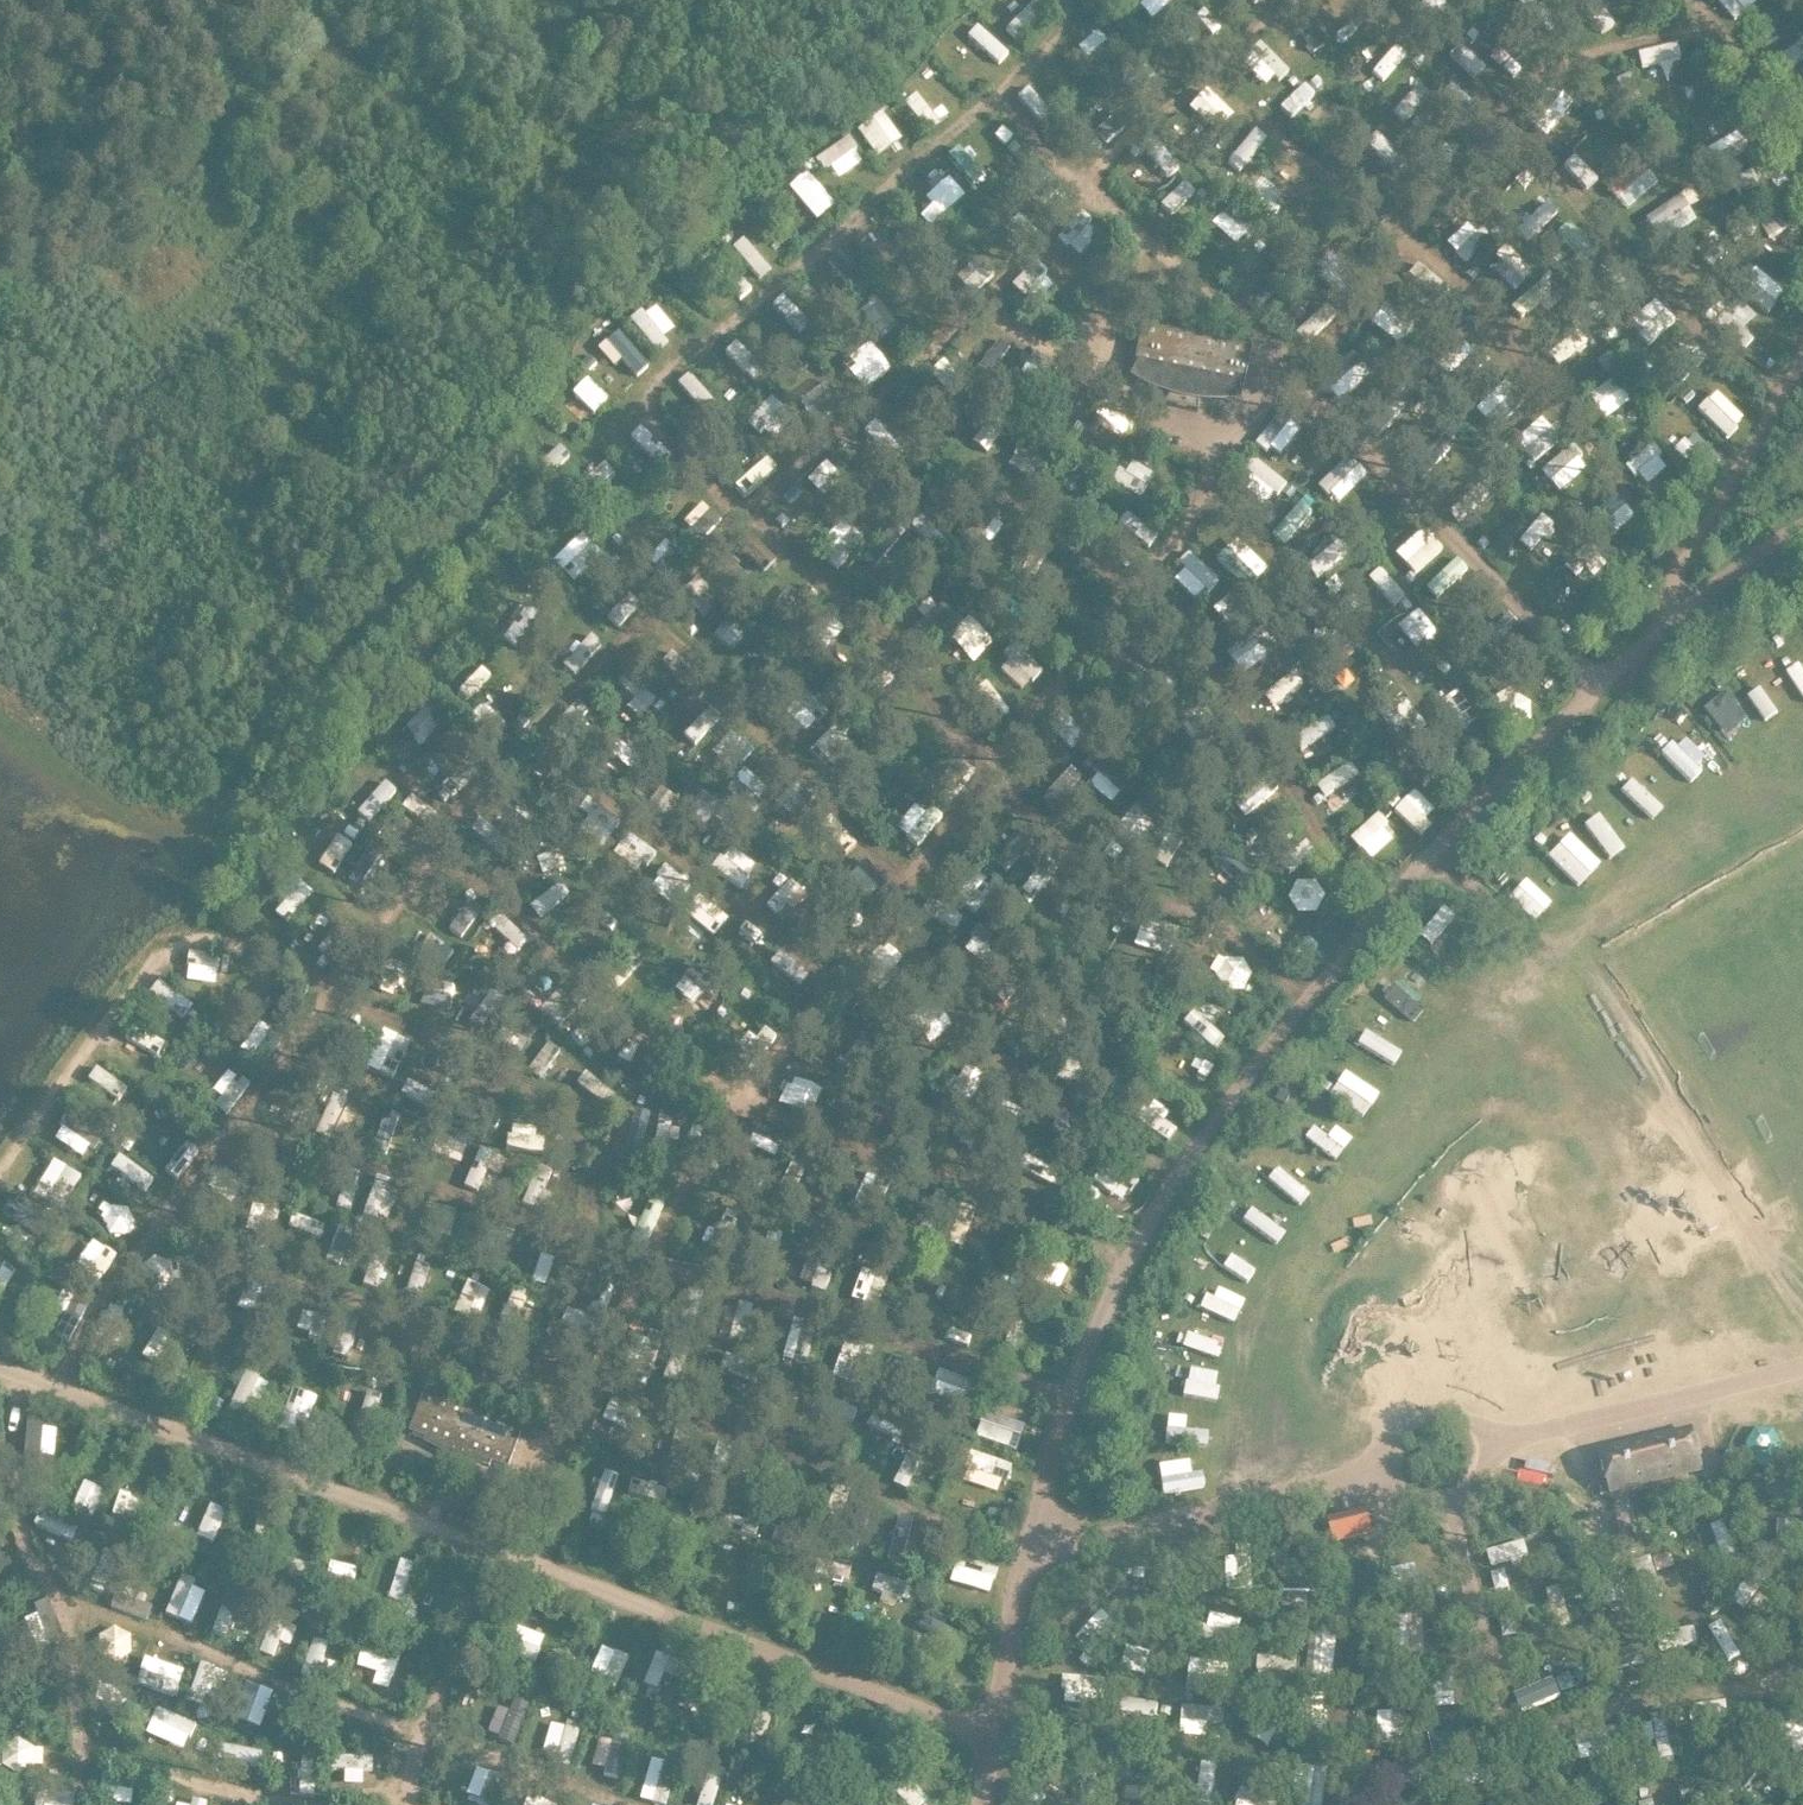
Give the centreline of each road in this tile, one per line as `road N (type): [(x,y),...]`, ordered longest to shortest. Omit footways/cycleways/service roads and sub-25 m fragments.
road 1 (track): [(0,1162),(147,965),(176,945),(210,940),(267,954),(325,989),(84,1325),(54,1397)]
road 2 (track): [(1067,0),(1051,32),(943,136),(714,331)]

